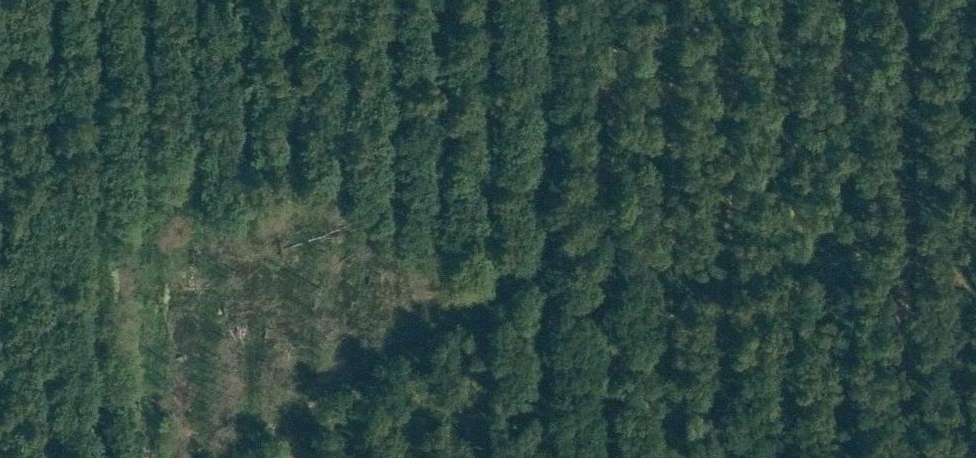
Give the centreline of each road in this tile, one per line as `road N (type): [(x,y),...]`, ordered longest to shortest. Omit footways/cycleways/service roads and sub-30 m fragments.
road 1 (track): [(551,457),(555,0)]

